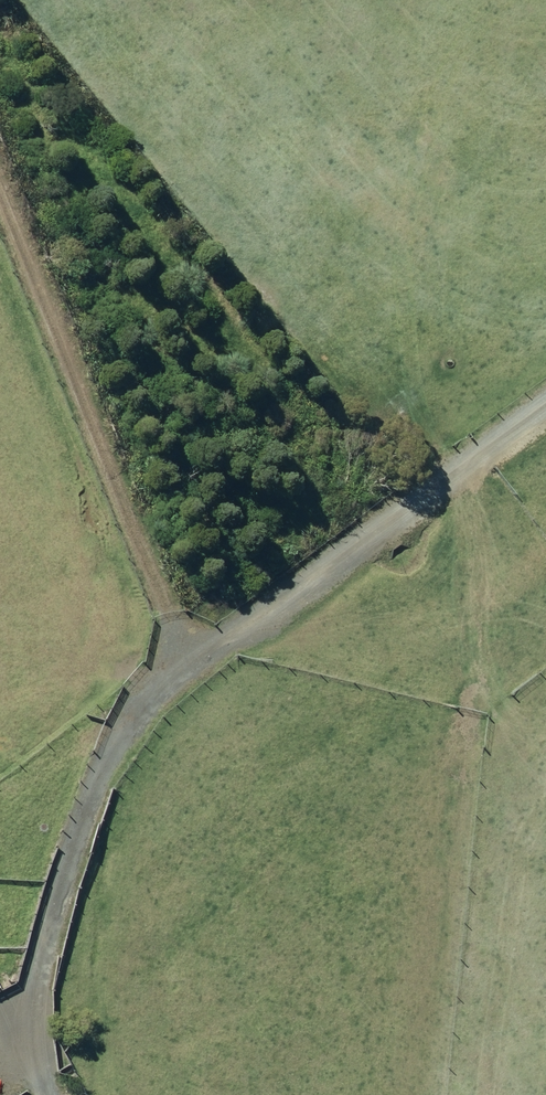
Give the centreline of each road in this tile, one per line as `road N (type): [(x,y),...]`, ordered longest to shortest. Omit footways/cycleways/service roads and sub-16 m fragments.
road 1 (track): [(545,420),(126,729),(25,1066),(39,1094)]
road 2 (track): [(181,689),(0,204)]

